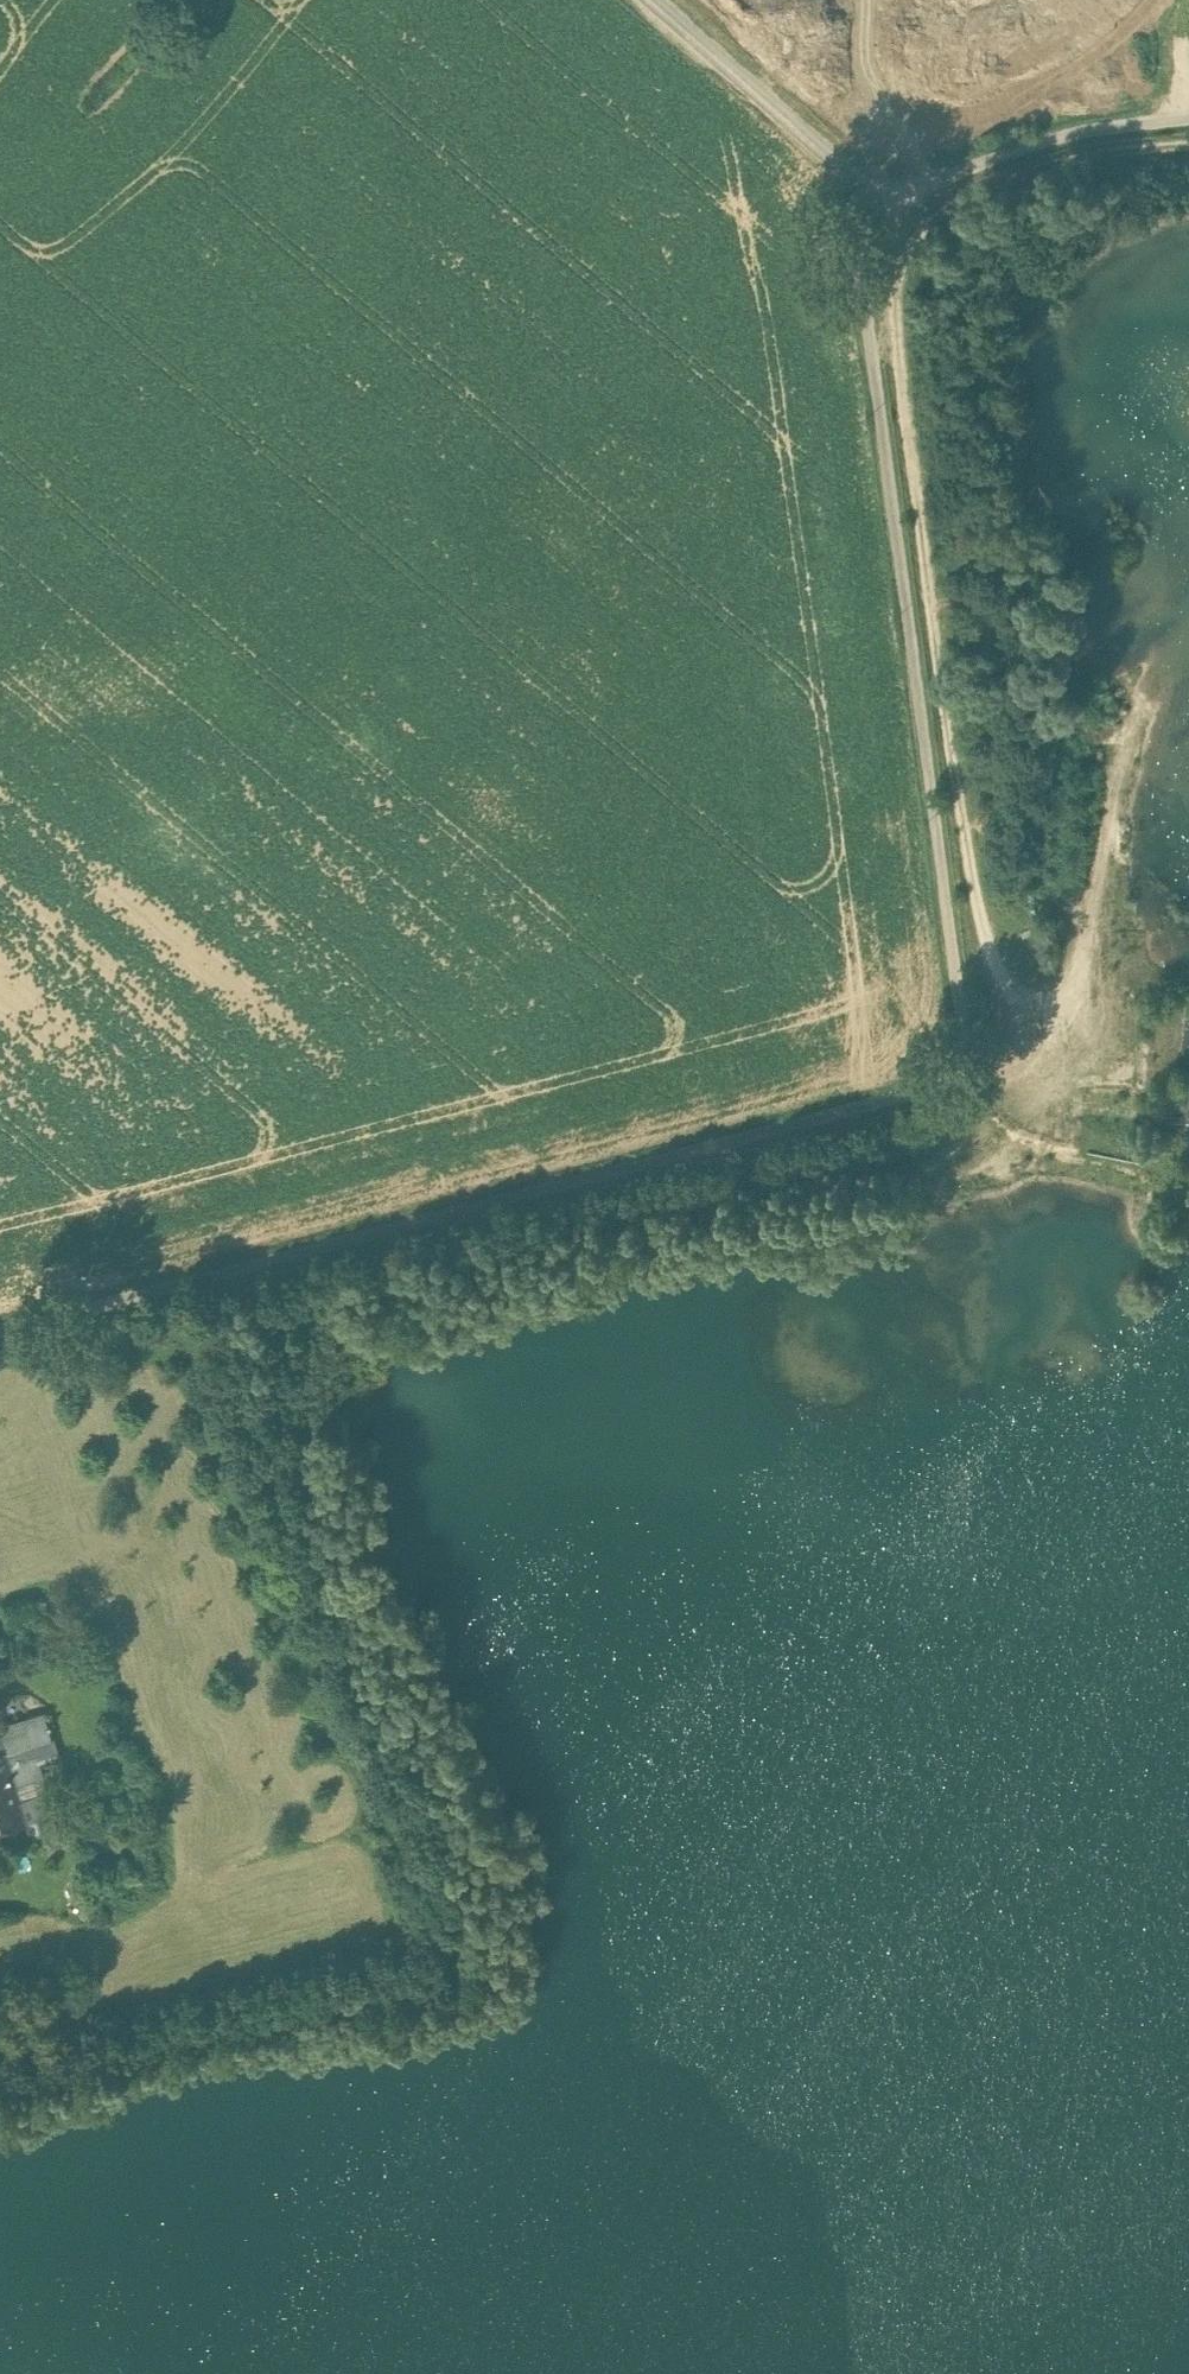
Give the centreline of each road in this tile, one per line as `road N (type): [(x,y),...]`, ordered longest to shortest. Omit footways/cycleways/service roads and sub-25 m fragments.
road 1 (unclassified): [(1188,118),(1070,132),(865,203),(856,233),(964,1047),(954,1080),(0,1334)]

